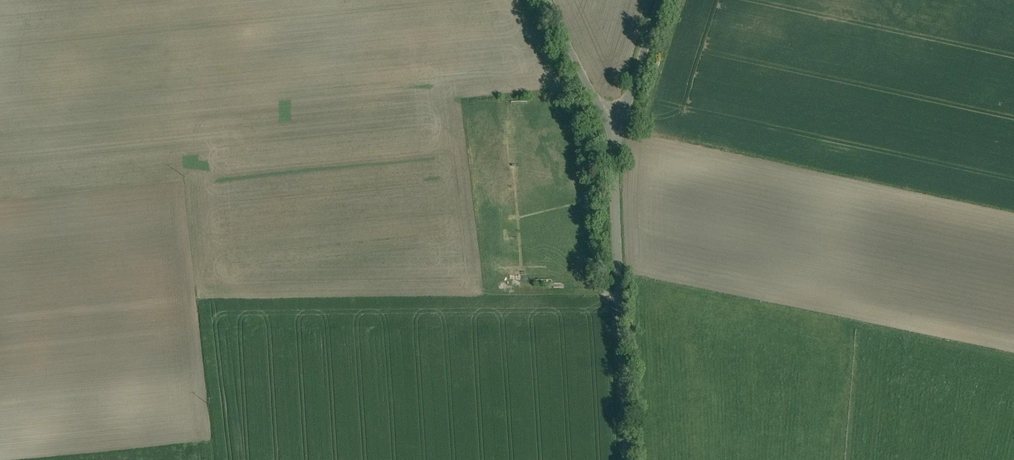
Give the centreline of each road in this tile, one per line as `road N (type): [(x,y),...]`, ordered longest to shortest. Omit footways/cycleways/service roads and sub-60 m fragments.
road 1 (unclassified): [(630,459),(616,141)]
road 2 (unclassified): [(616,141),(551,0)]
road 3 (unclassified): [(616,141),(661,0)]

